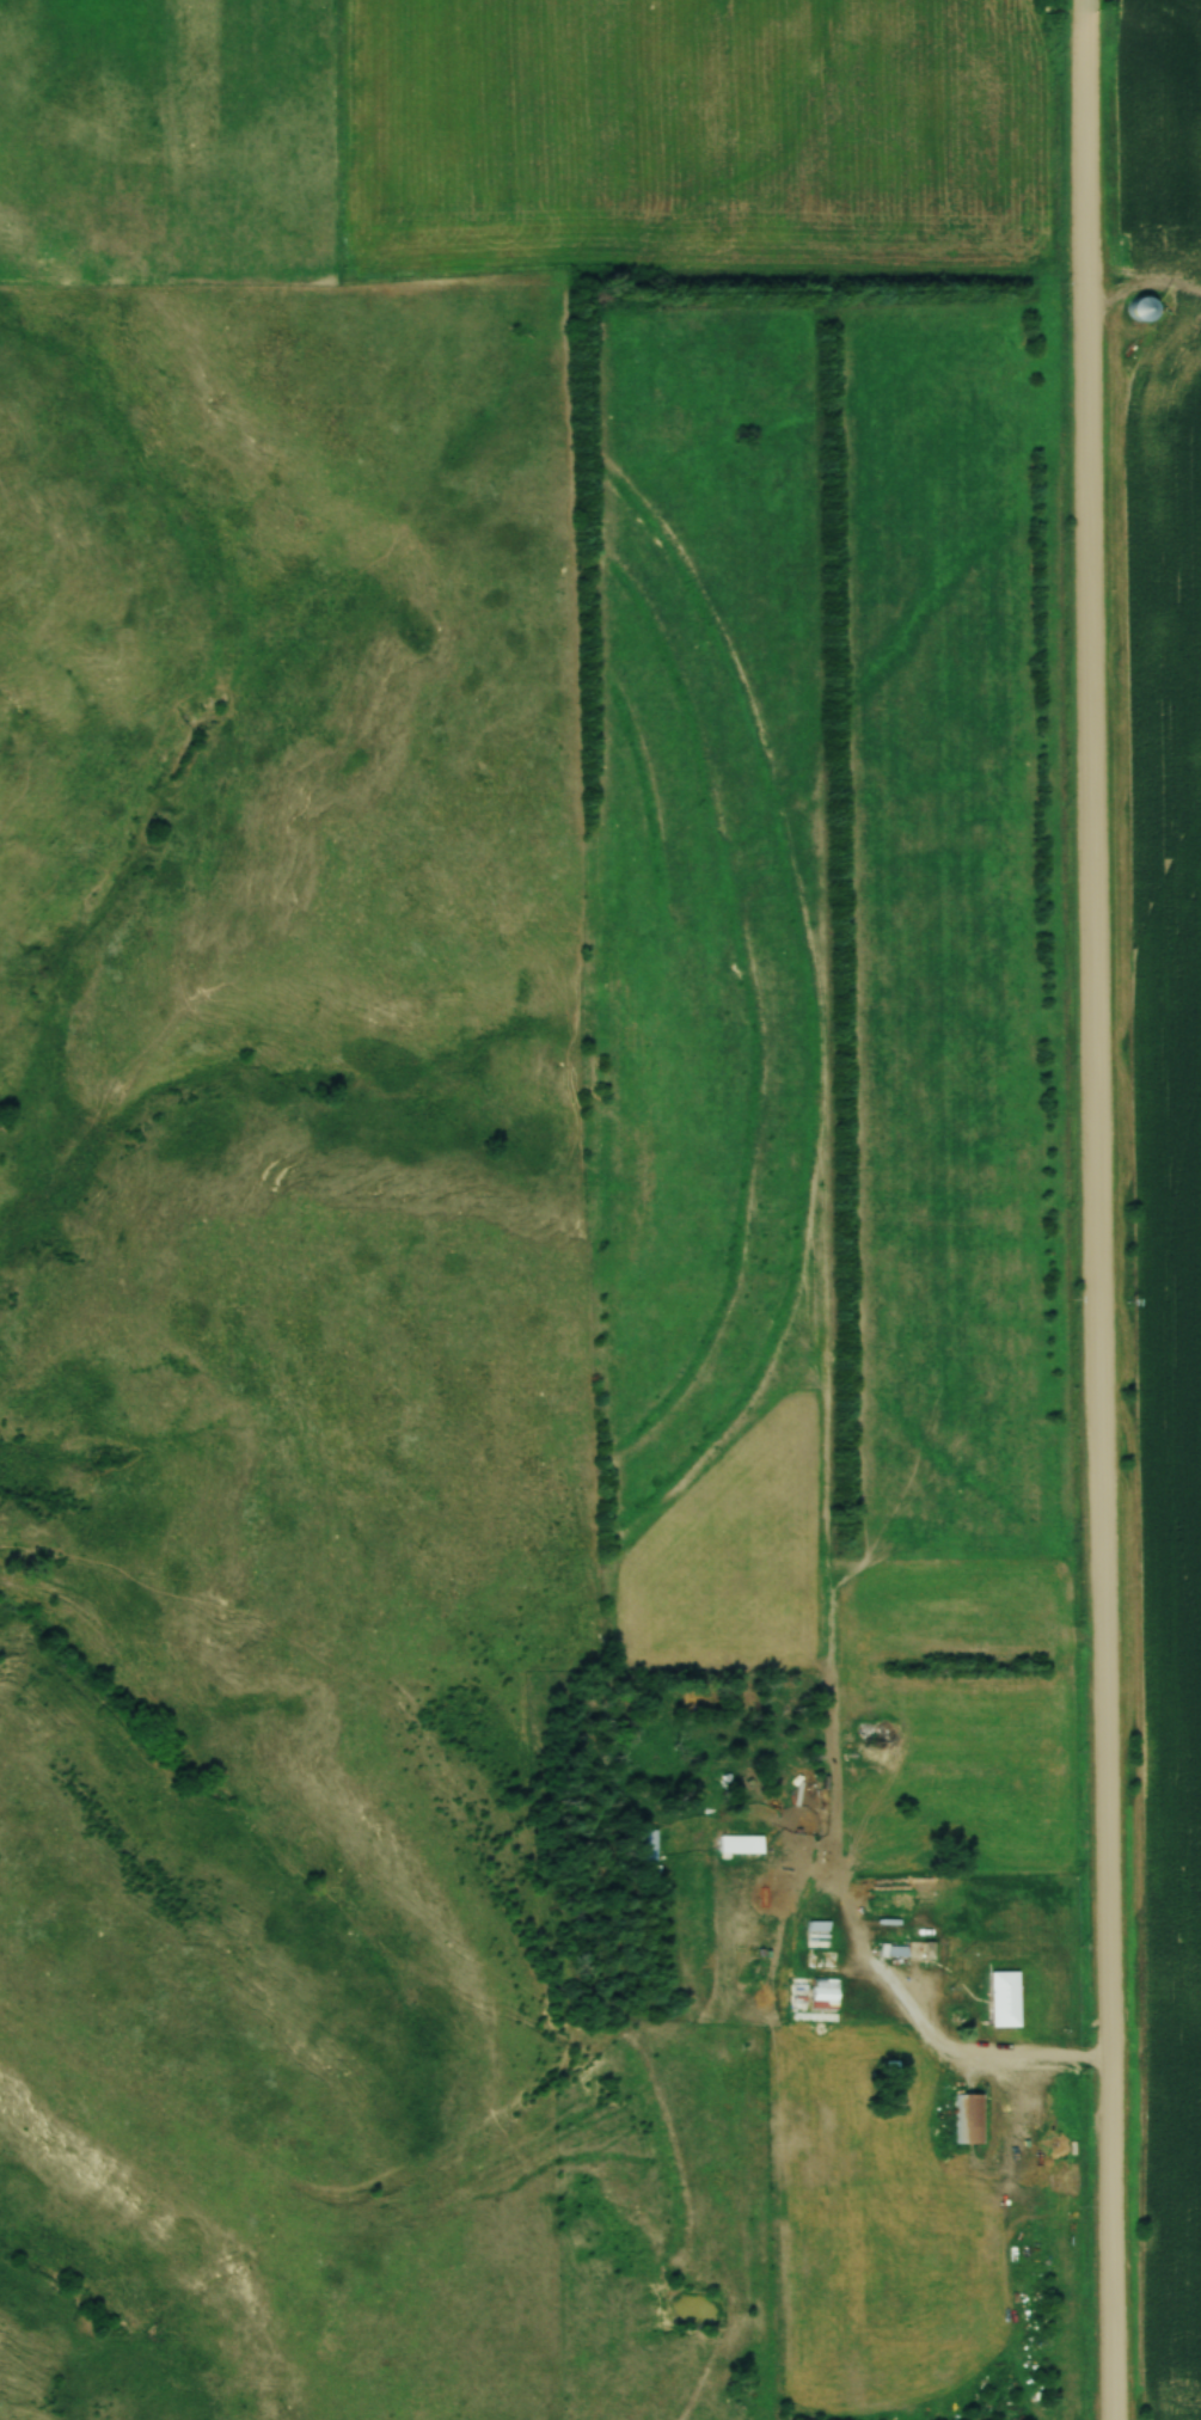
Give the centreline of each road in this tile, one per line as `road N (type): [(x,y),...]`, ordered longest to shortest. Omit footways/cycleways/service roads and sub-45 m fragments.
road 1 (tertiary): [(1113,2419),(1084,0)]

